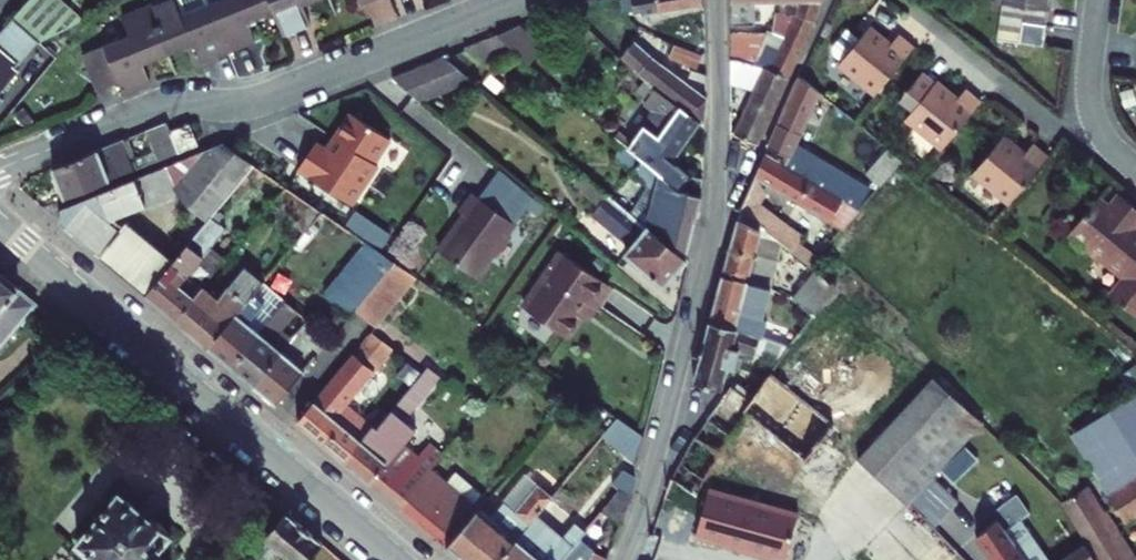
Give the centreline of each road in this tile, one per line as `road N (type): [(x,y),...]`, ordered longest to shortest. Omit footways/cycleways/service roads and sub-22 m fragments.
road 1 (residential): [(622,559),(656,460),(715,218),(715,0)]
road 2 (residential): [(0,169),(151,108),(266,99),(516,0)]
road 3 (secondary): [(398,559),(0,224)]
road 4 (residential): [(1117,156),(1010,90),(896,0)]
road 5 (residential): [(1117,156),(1094,123),(1087,91),(1097,0)]

